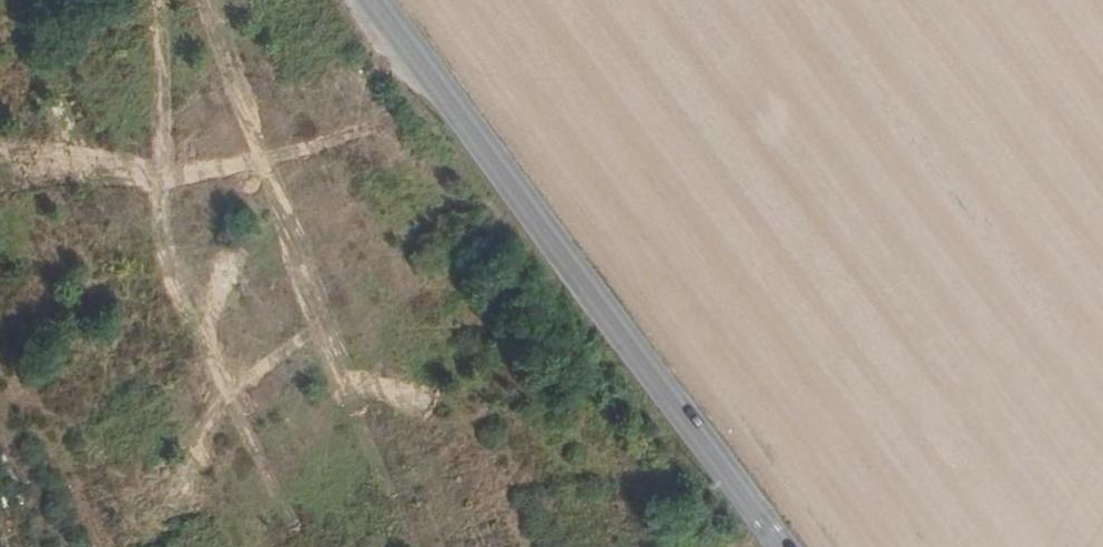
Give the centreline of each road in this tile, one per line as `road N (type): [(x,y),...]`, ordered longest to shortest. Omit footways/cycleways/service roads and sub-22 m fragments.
road 1 (tertiary): [(376,0),(782,546)]

